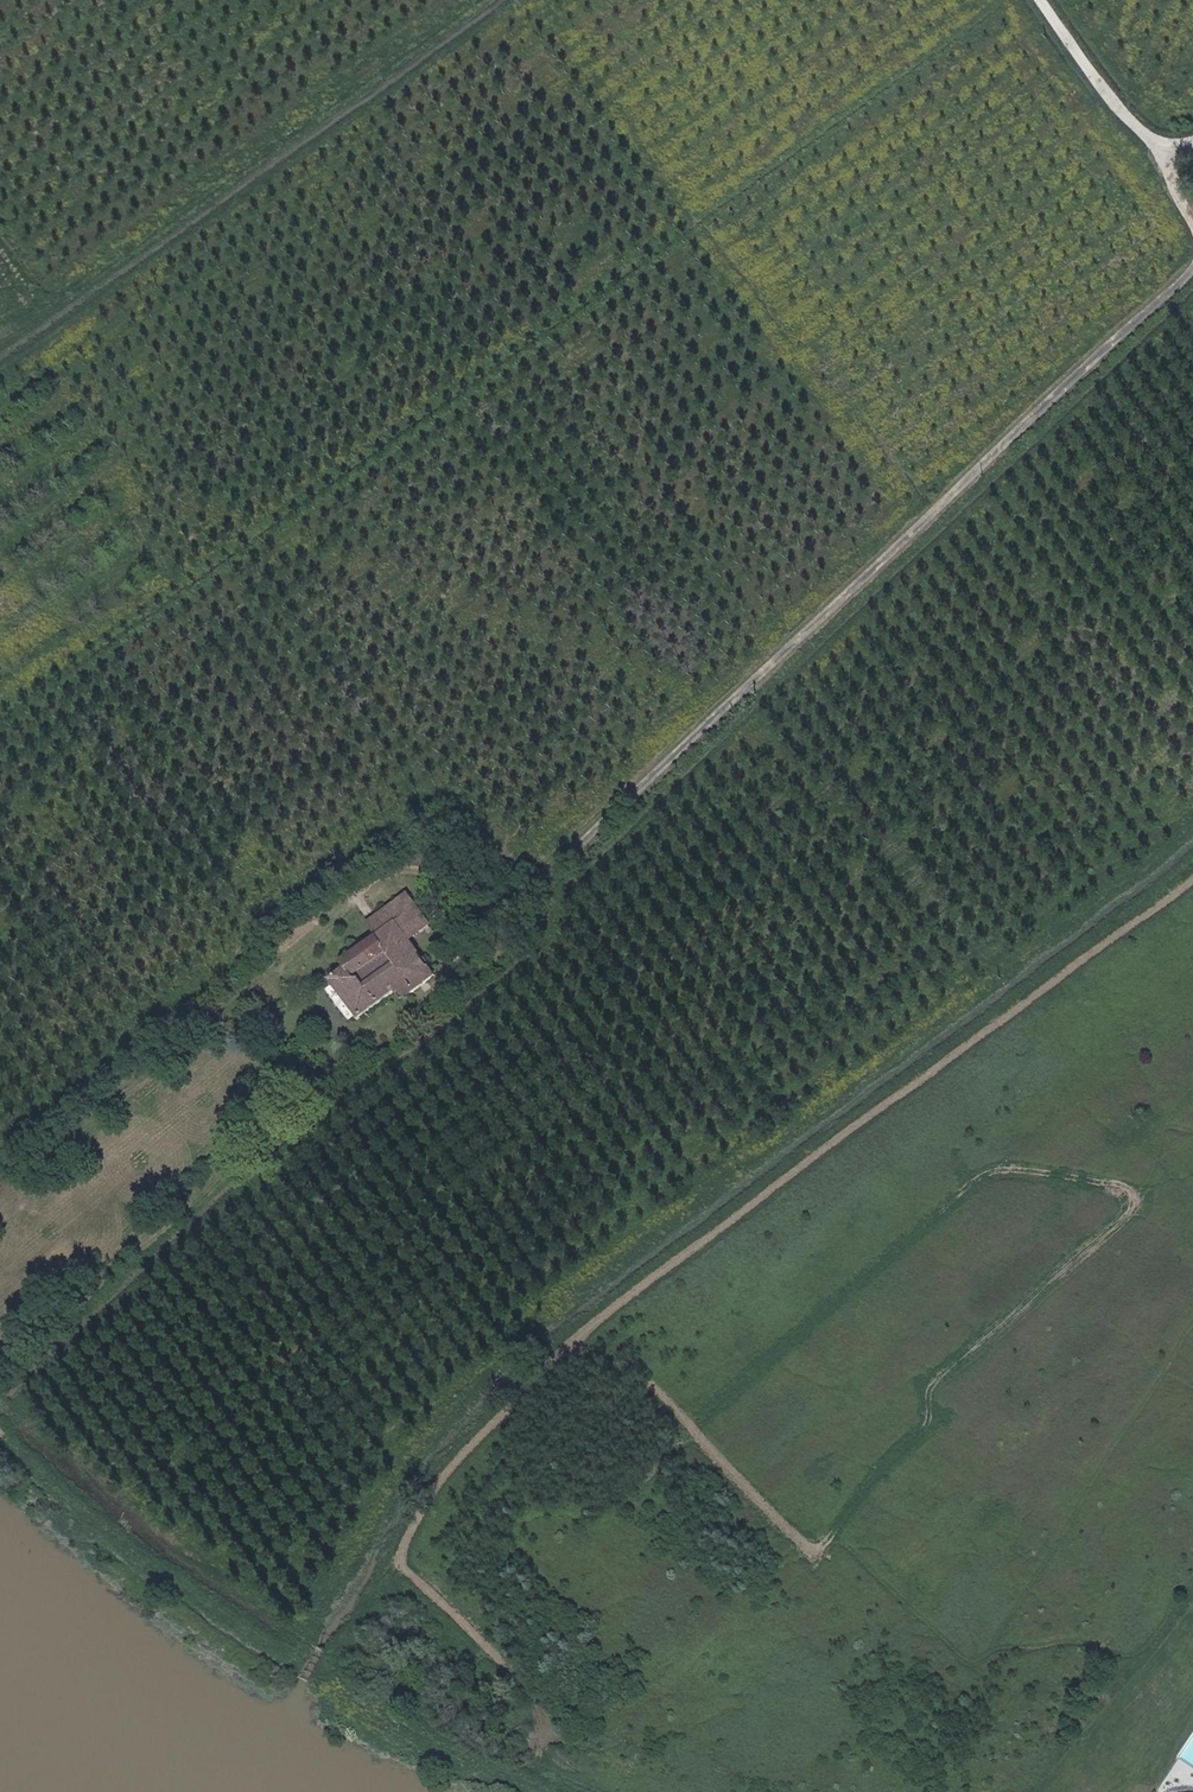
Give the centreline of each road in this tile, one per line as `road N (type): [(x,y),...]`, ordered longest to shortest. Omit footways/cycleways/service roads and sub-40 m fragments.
road 1 (residential): [(1192,268),(586,839),(524,886),(495,892),(424,871),(391,871),(363,893)]
road 2 (unclassified): [(1161,142),(1116,102),(1042,0)]

